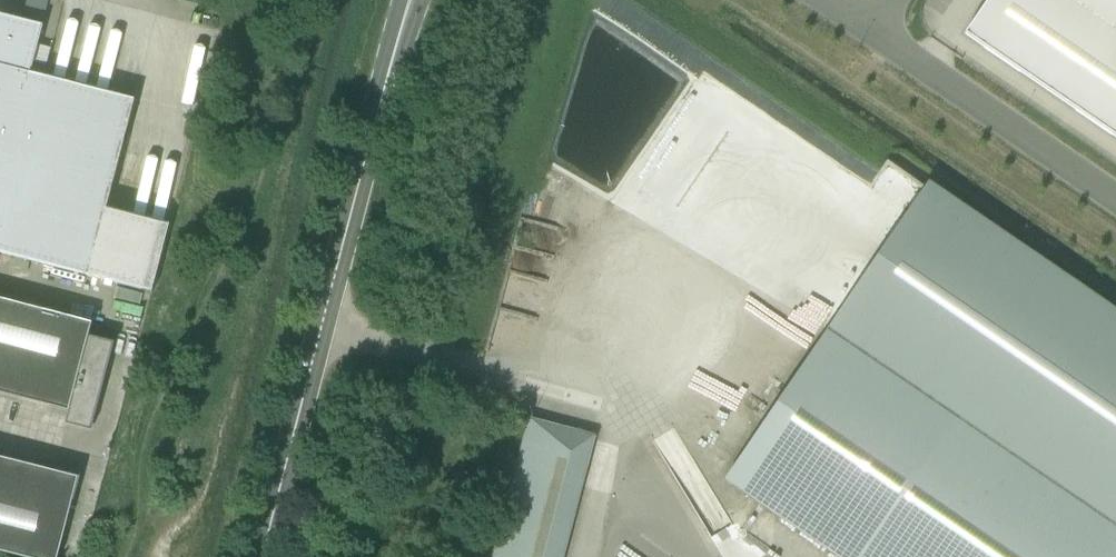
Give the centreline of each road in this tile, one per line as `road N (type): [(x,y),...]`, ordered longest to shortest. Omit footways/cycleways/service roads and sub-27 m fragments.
road 1 (tertiary): [(259,556),(348,198),(411,0)]
road 2 (unclassified): [(874,31),(1115,193)]

